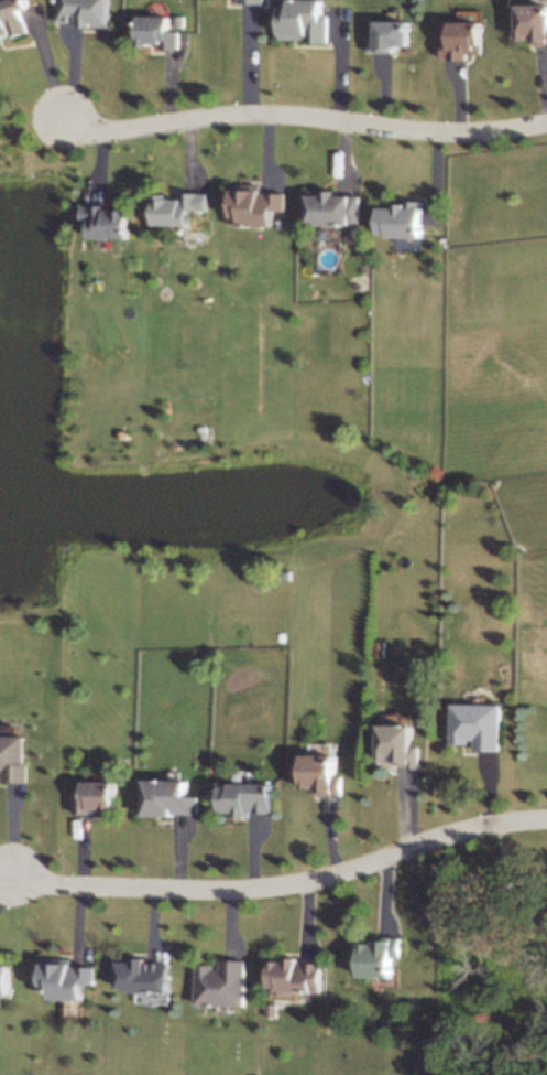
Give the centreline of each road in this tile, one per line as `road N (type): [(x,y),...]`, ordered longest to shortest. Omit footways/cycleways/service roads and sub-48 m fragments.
road 1 (residential): [(10,873),(271,886),(384,859),(483,823),(546,817)]
road 2 (residential): [(62,116),(97,131),(231,114),(449,135),(546,124)]

